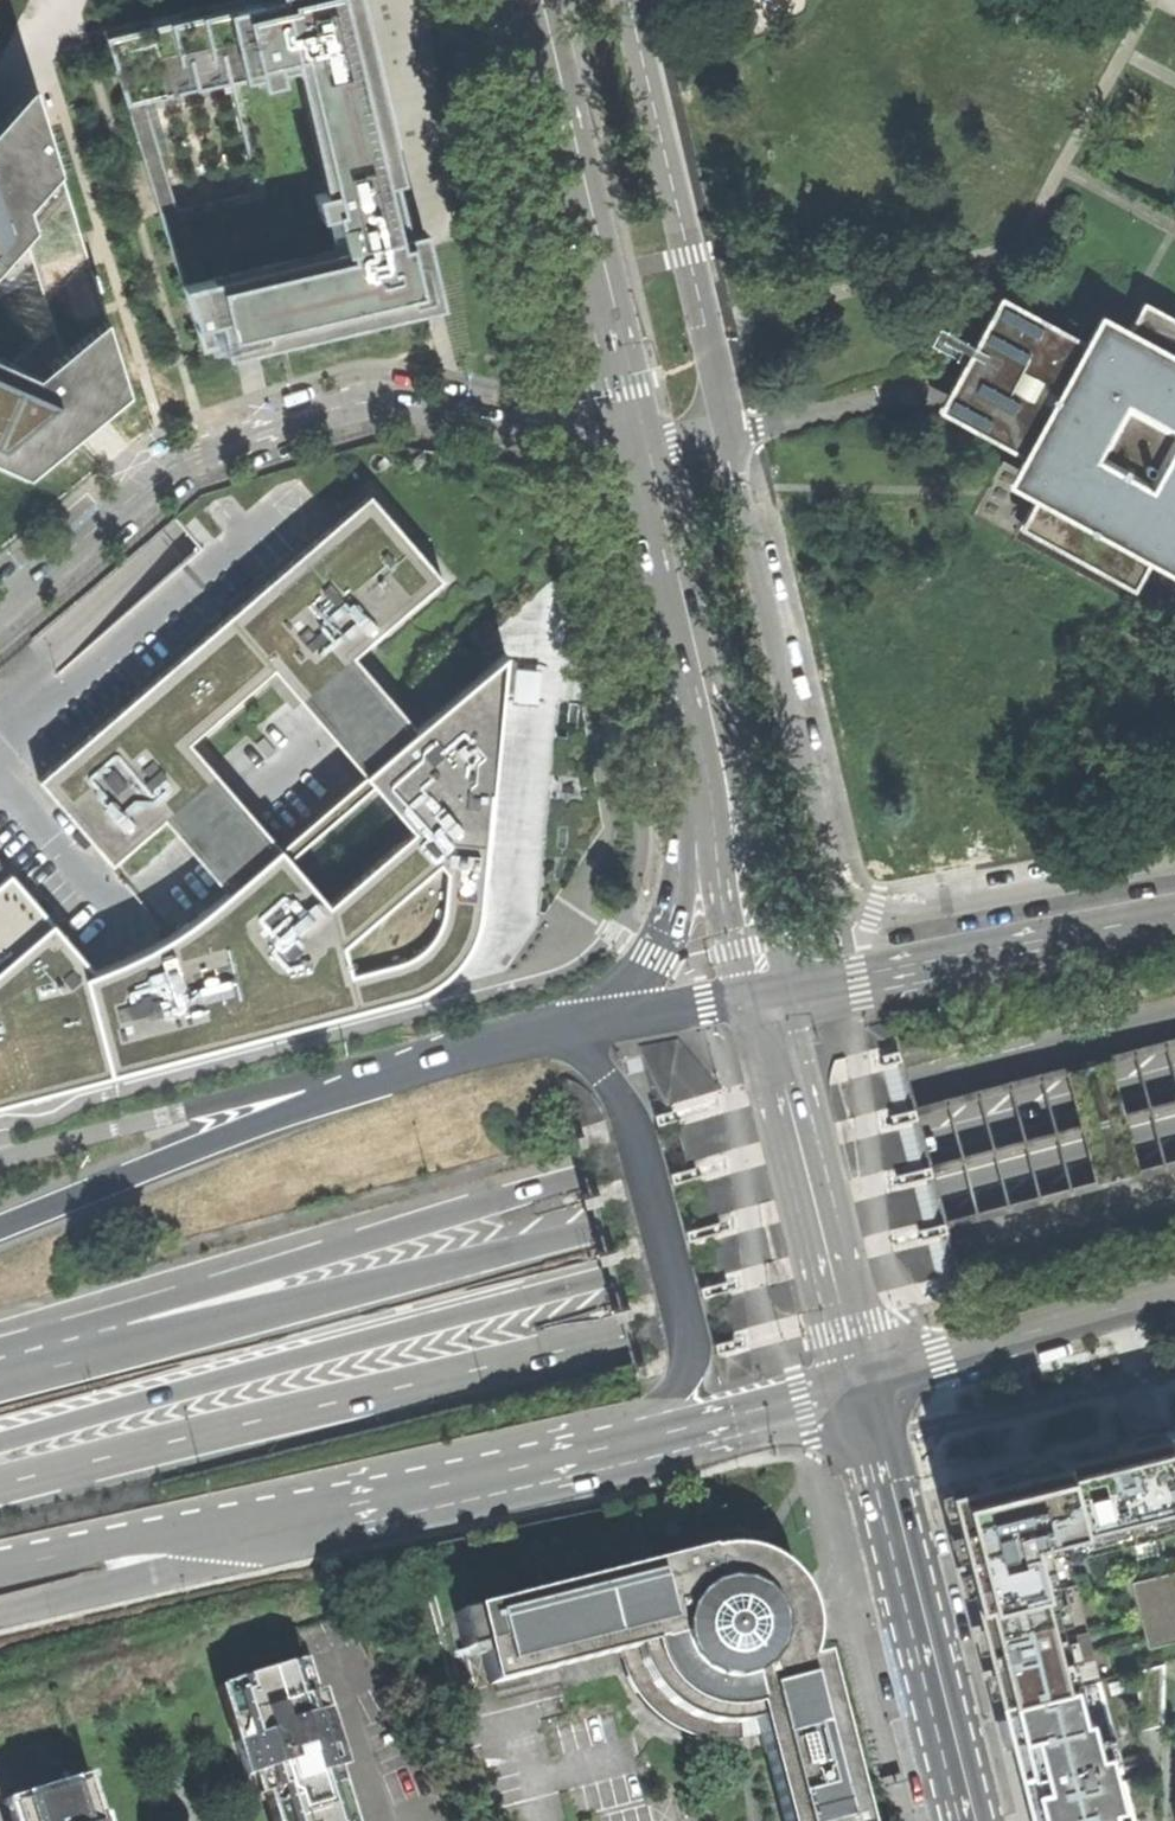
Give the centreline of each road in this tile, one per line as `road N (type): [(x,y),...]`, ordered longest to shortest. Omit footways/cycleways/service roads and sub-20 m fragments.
road 1 (trunk): [(0,1445),(1174,1130)]
road 2 (secondary): [(0,1485),(1174,1197)]
road 3 (primary): [(1174,1019),(544,1189),(125,1317),(67,1353)]
road 4 (trunk): [(1174,1078),(214,1329),(67,1353)]
road 5 (unclassified): [(0,613),(176,466),(330,409),(393,402),(625,431)]
road 6 (secondary): [(635,1438),(682,1390),(691,1357),(613,1078),(563,1027)]
road 7 (secondary): [(868,1382),(968,1820)]
road 8 (secondary): [(517,0),(625,431)]
road 9 (secondary): [(1174,915),(857,983),(764,993)]
road 10 (trunk): [(386,1071),(0,1227)]
road 11 (secondary): [(764,993),(868,1382)]
road 12 (tertiary): [(386,1071),(213,1095),(0,1154)]
road 13 (secondary): [(625,431),(701,801)]
road 14 (secondary): [(291,1512),(635,1438)]
road 15 (secondary): [(868,1382),(943,1352),(1174,1291)]
road 16 (residential): [(0,1619),(173,1574),(291,1512)]
road 17 (secondary): [(0,1568),(291,1512)]
road 18 (secondary): [(701,801),(665,945),(563,1027)]
road 19 (secondary): [(635,1438),(807,1406),(868,1382)]
road 20 (secondary): [(764,993),(563,1027)]
road 21 (secondary): [(701,801),(764,993)]
road 22 (secondary): [(563,1027),(386,1071)]

